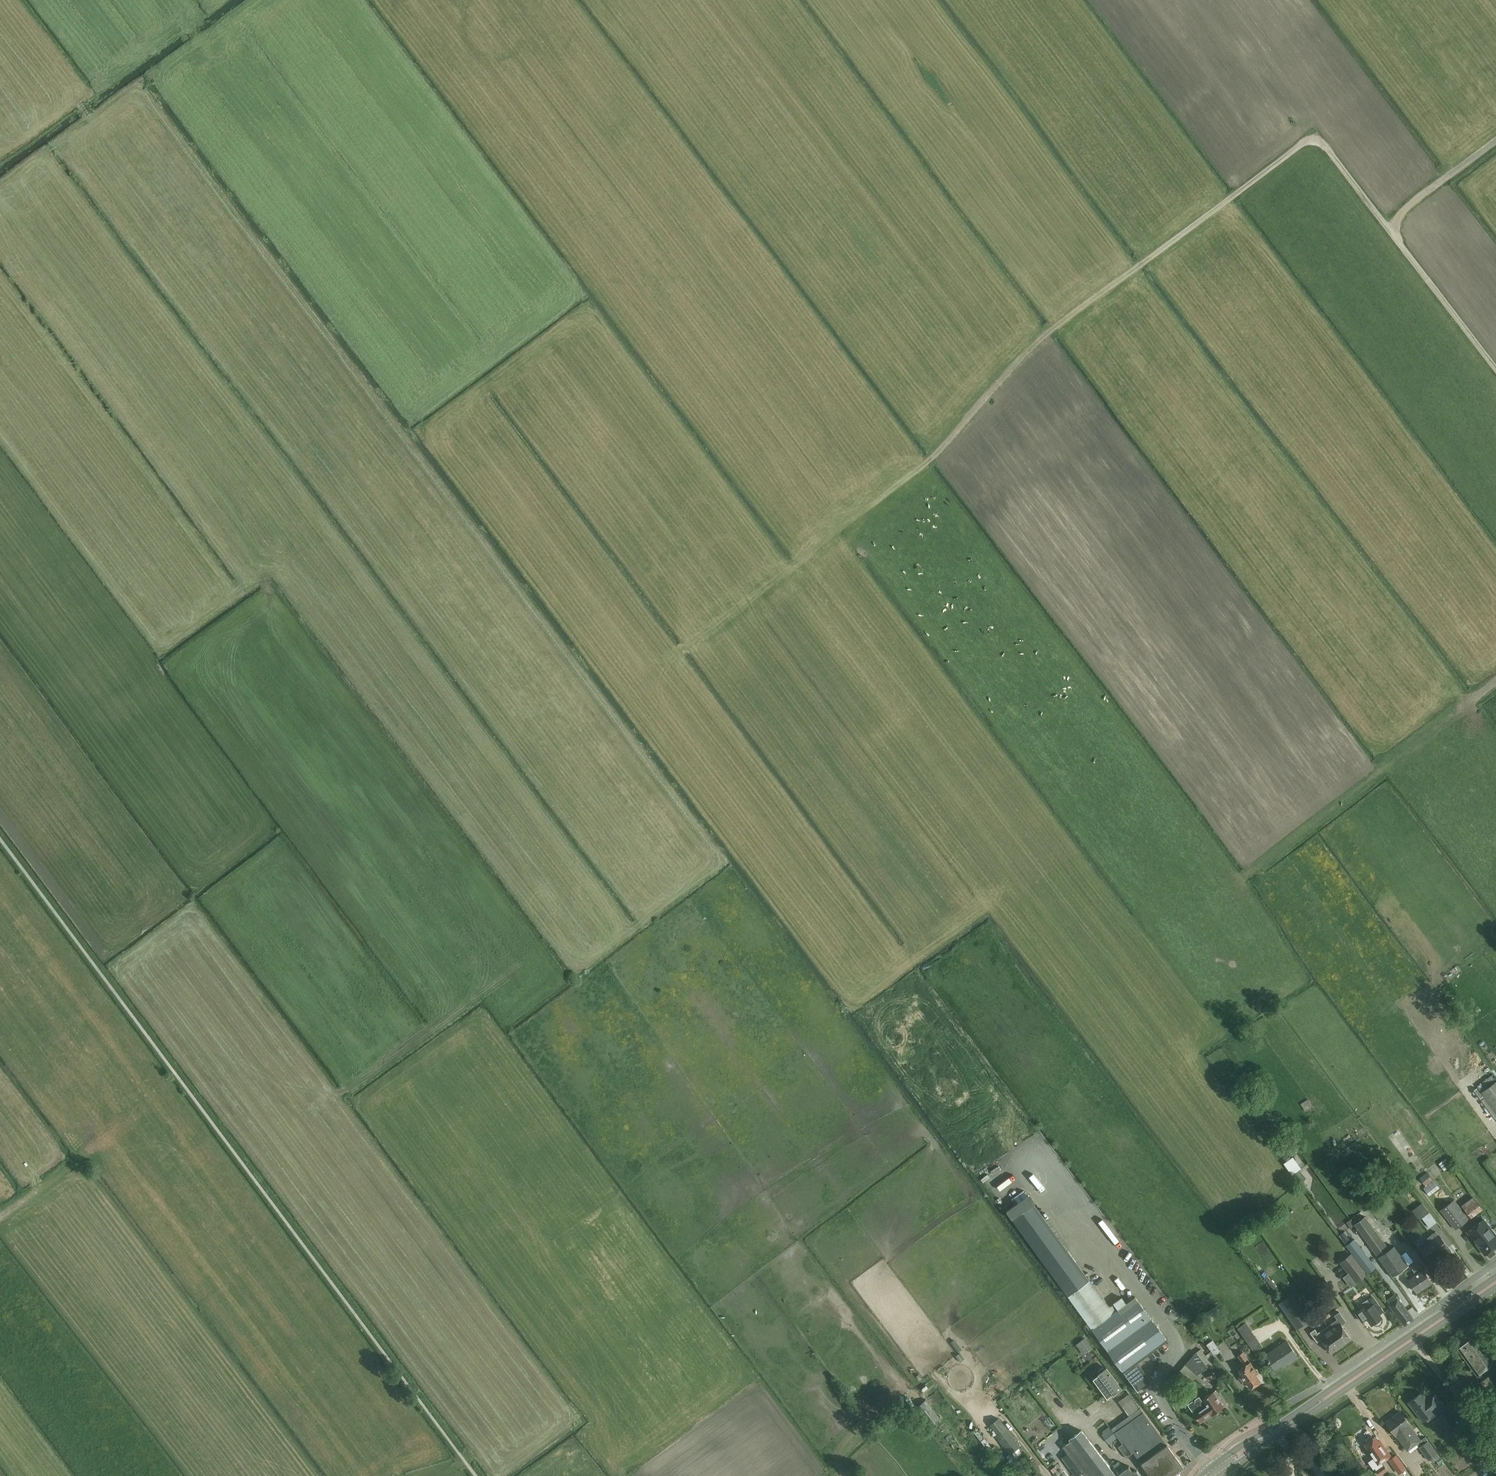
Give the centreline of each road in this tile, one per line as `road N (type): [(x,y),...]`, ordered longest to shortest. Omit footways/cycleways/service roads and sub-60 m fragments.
road 1 (primary): [(1216,1472),(1495,1282)]

